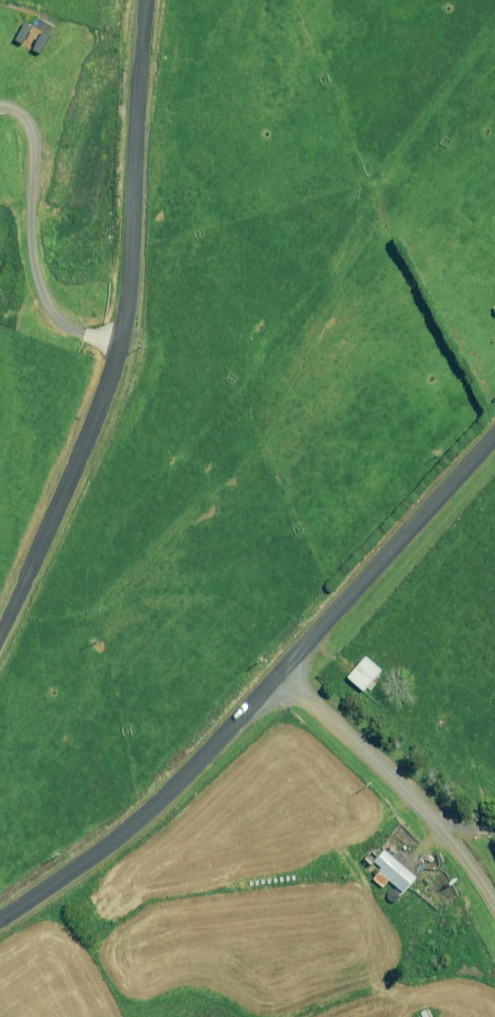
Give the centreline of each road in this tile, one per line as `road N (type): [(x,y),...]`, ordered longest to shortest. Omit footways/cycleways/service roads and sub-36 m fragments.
road 1 (unclassified): [(151,0),(133,307),(108,426),(0,603)]
road 2 (unclassified): [(291,654),(116,847),(0,920)]
road 3 (unclassified): [(291,654),(476,839),(494,885)]
road 4 (unclassified): [(494,433),(291,654)]

